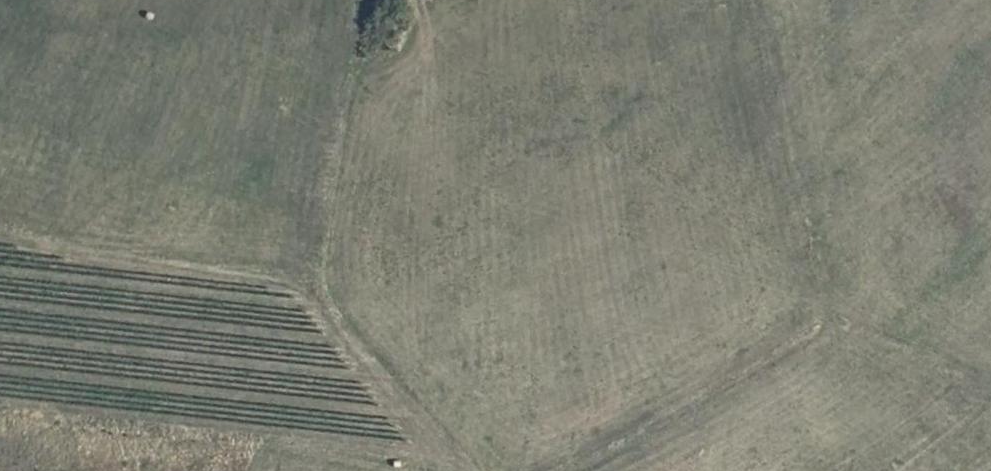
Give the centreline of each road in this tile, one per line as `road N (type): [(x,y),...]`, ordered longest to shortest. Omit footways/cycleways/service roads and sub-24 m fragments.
road 1 (track): [(331,300),(476,470)]

